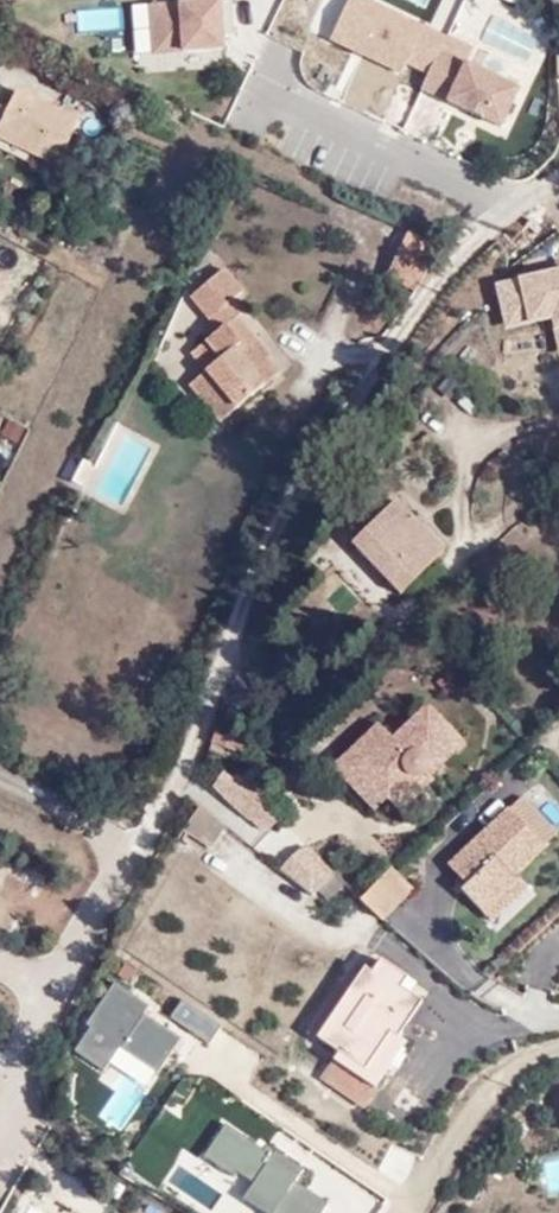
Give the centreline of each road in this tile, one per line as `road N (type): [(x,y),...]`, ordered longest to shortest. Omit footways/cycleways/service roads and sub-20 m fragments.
road 1 (residential): [(558,183),(474,237),(389,368),(290,490),(221,676),(153,835),(135,854)]

